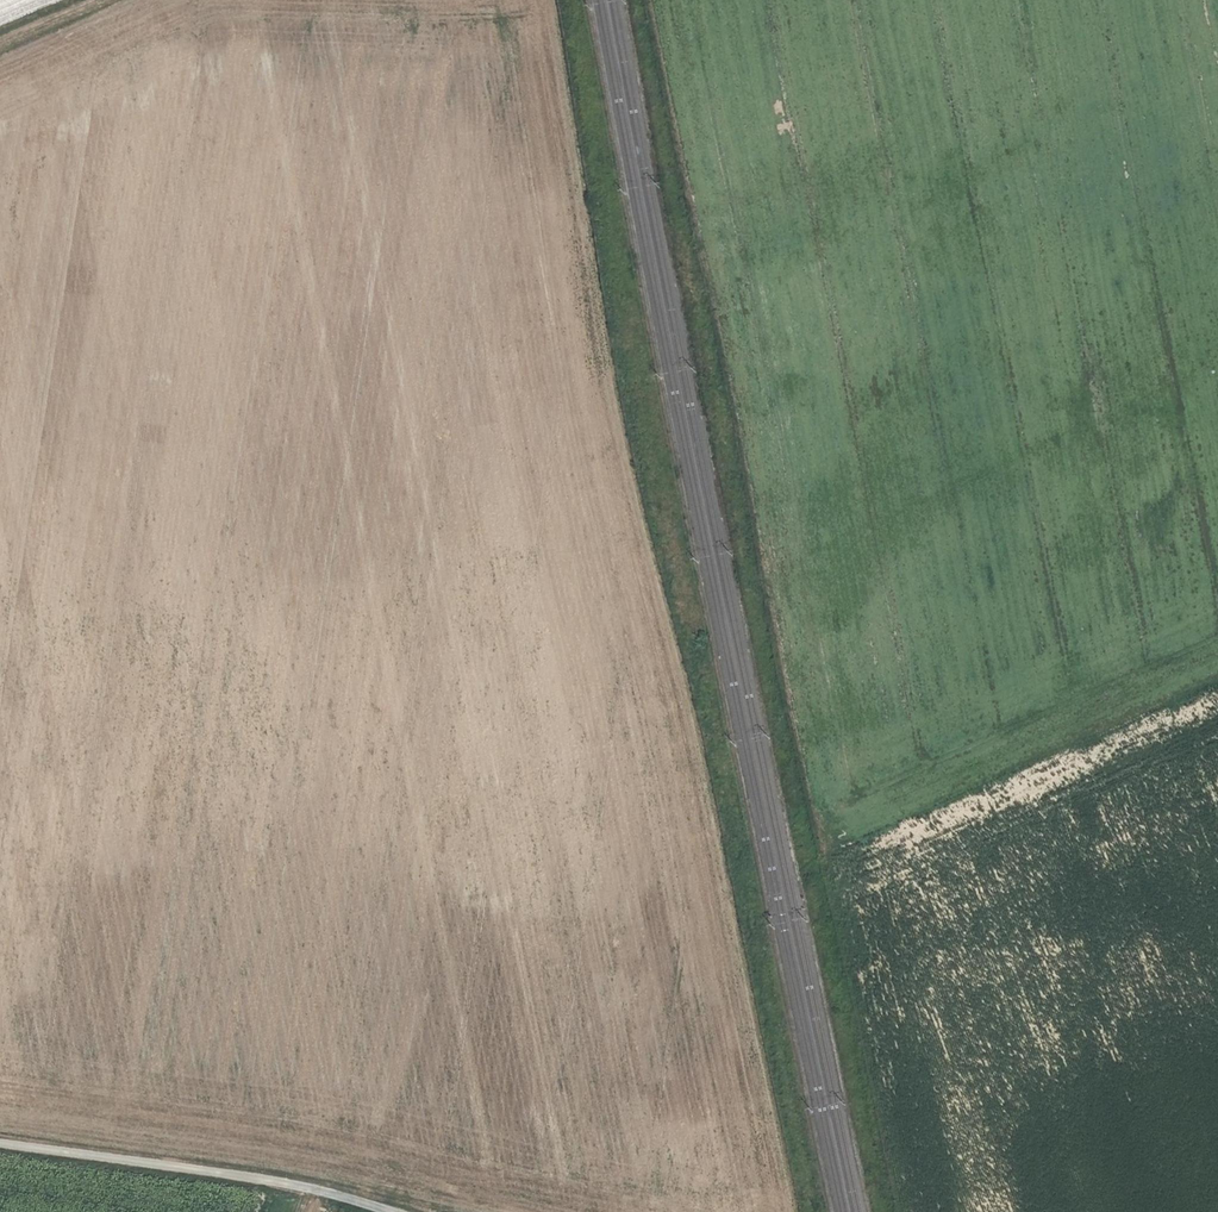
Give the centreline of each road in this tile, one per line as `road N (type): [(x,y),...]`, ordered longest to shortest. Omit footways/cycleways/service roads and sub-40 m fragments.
road 1 (unclassified): [(0,1139),(263,1178),(392,1211)]

